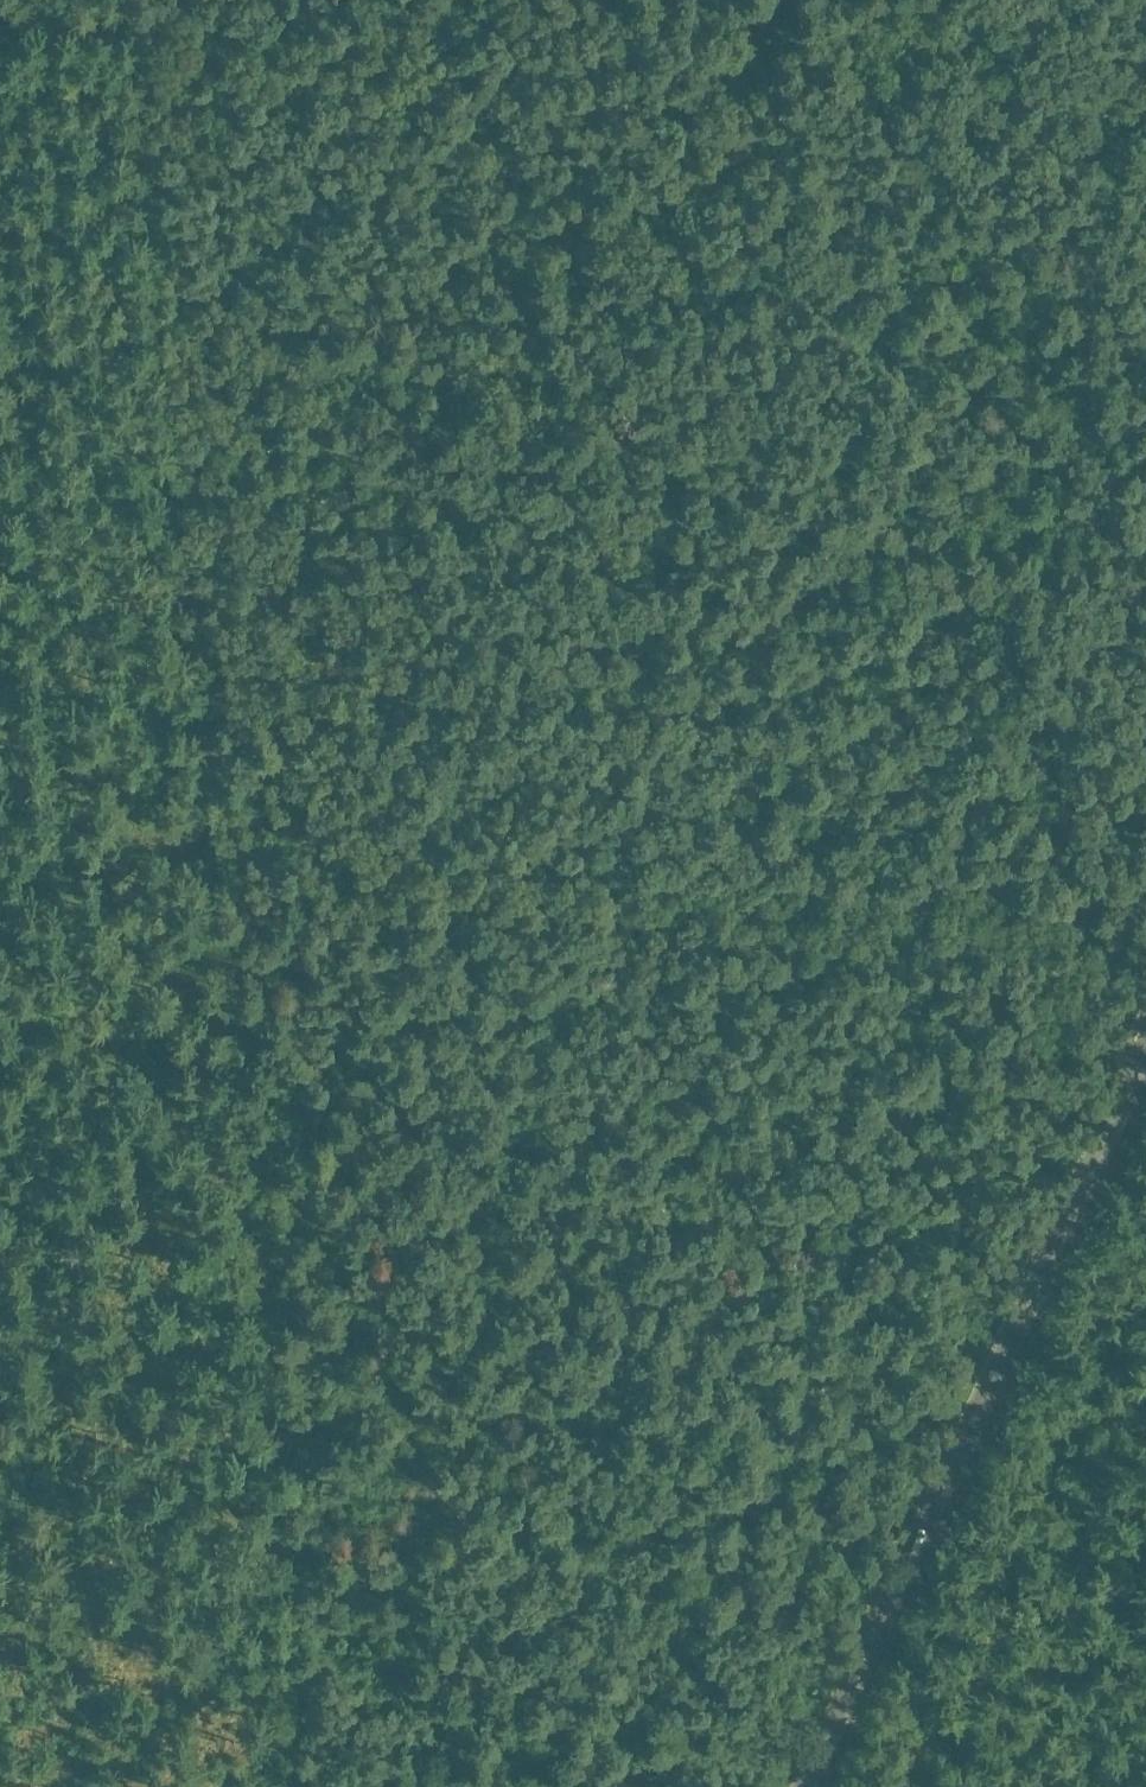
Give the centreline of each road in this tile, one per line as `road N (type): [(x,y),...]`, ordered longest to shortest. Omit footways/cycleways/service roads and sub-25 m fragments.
road 1 (residential): [(816,1786),(1145,1057)]

